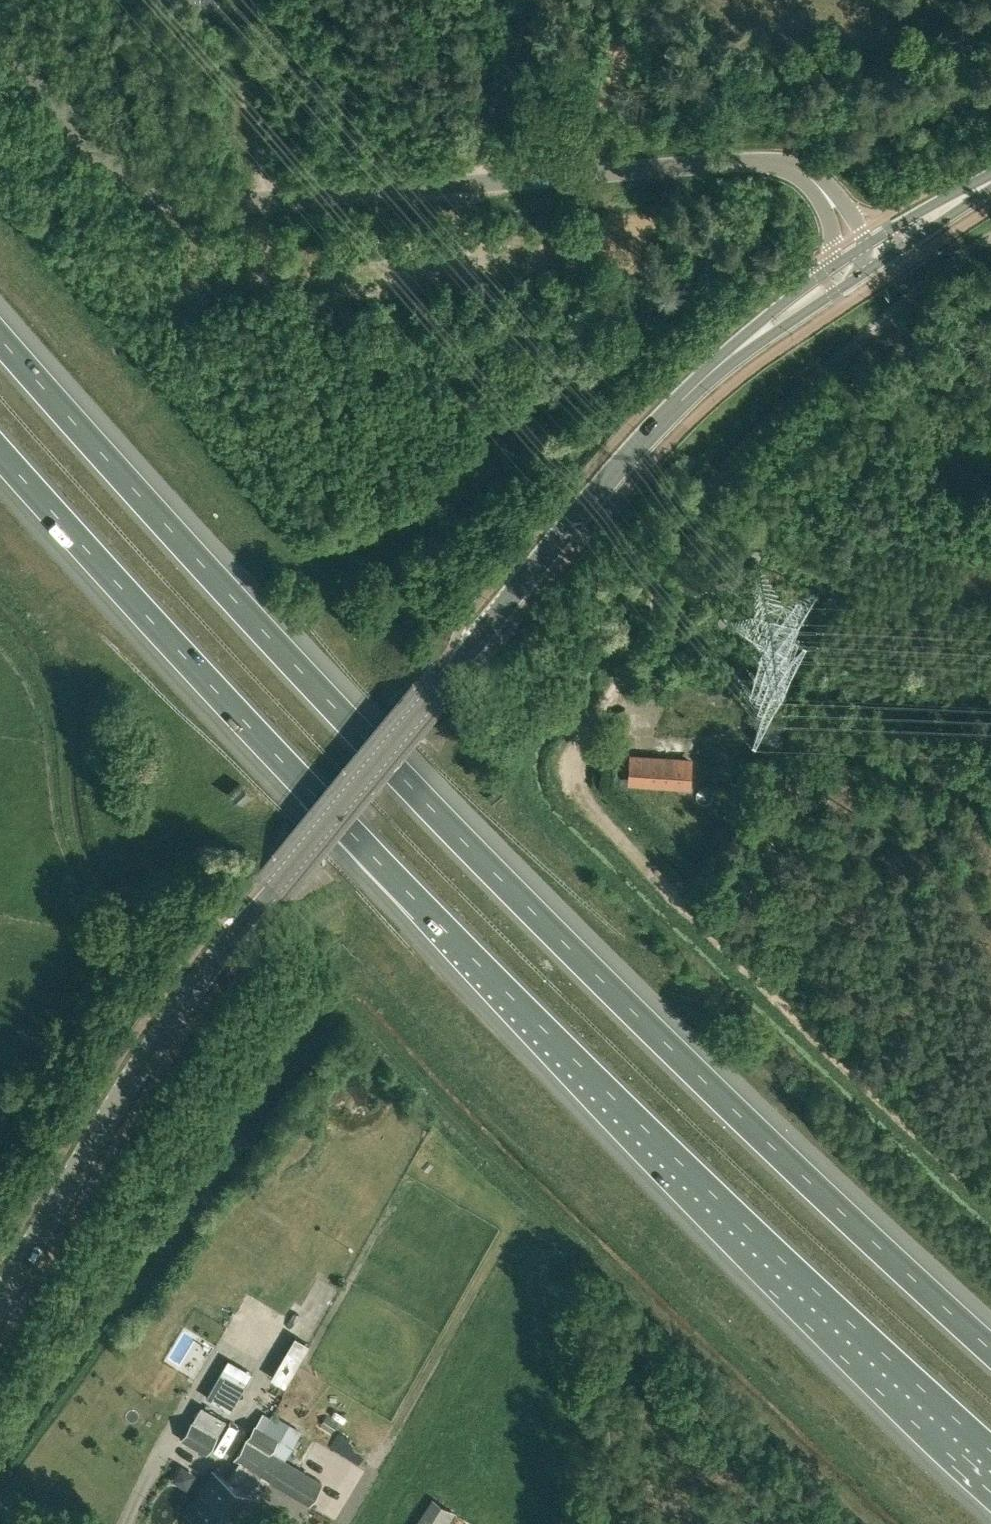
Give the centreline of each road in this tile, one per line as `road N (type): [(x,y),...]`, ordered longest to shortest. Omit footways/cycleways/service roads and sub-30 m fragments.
road 1 (motorway): [(990,1349),(420,798),(135,492),(0,334)]
road 2 (motorway): [(0,451),(444,930),(815,1292),(990,1450)]
road 3 (tertiary): [(0,1298),(133,1075),(273,886),(618,468),(709,373)]
road 4 (unclassified): [(806,175),(772,164),(702,161),(199,210),(159,194),(85,136),(0,33)]
road 5 (track): [(990,1189),(593,822),(570,764),(620,681)]
road 6 (unclassified): [(620,681),(653,623),(678,533),(704,493),(890,313),(990,236)]
road 7 (tertiary): [(709,373),(862,274)]
road 8 (tertiary): [(834,266),(709,373)]
road 9 (tertiary): [(862,274),(990,186)]
road 10 (tertiary): [(990,180),(861,247)]

